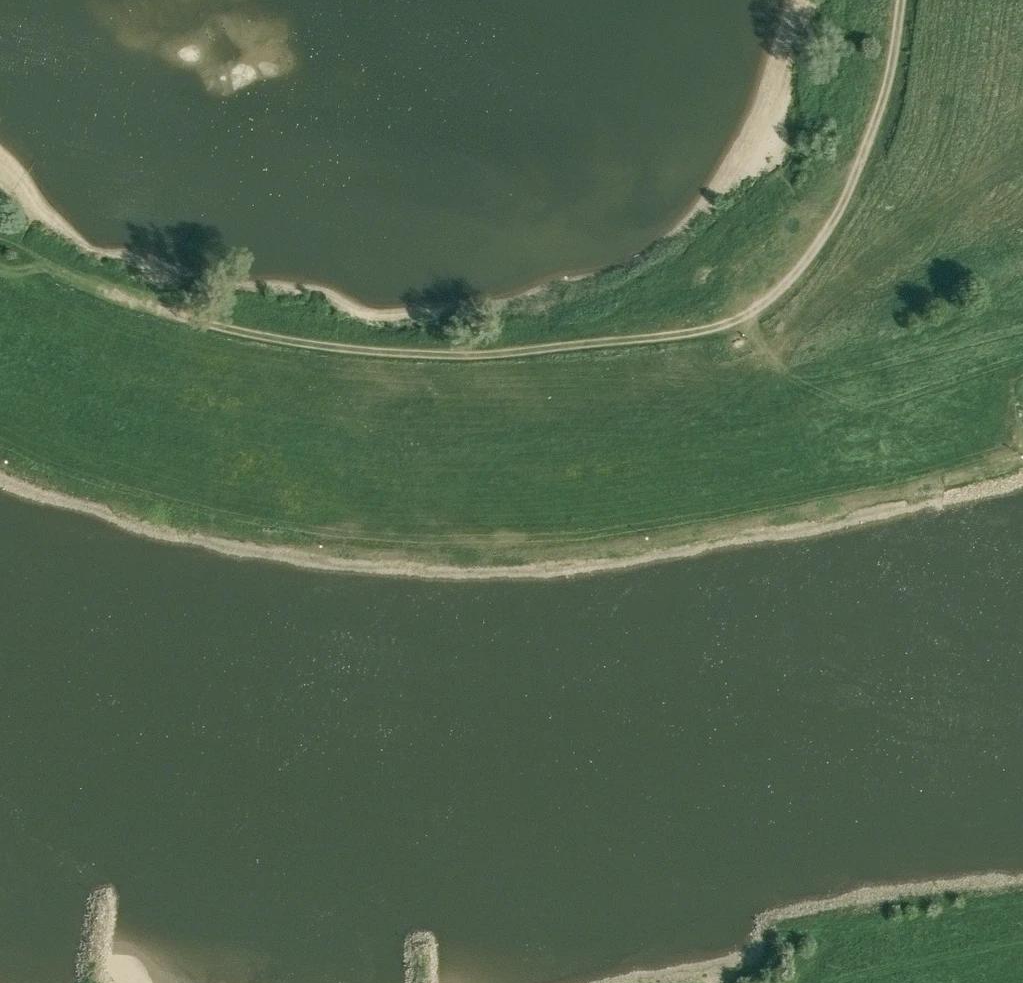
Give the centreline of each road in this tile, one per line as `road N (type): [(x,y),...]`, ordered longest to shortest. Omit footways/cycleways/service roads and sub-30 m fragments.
road 1 (track): [(900,0),(886,84),(840,210),(784,284),(710,328),(486,353),(376,351),(212,325),(0,266)]

